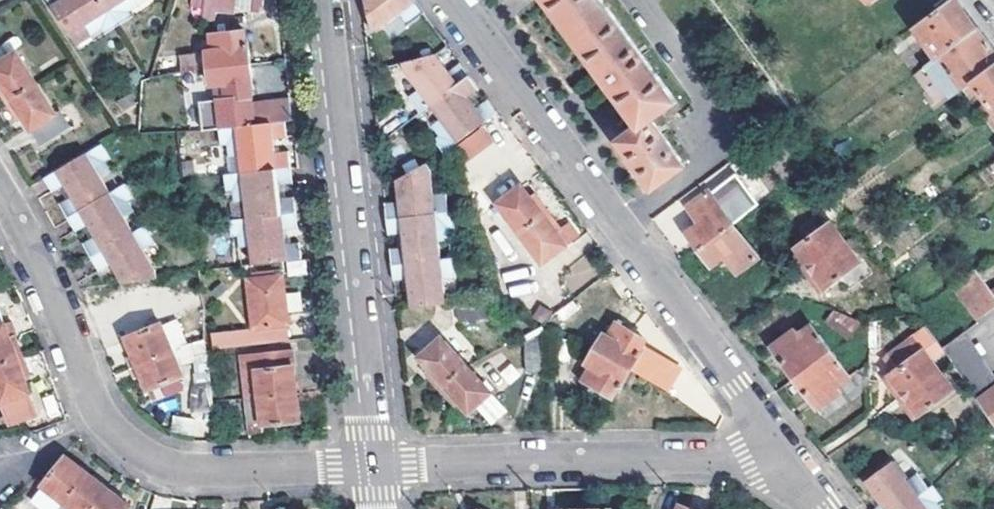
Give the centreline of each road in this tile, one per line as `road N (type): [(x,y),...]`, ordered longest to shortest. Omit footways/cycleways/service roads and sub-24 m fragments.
road 1 (residential): [(780,442),(448,0)]
road 2 (residential): [(374,465),(202,469),(156,461),(120,438),(95,403),(0,189)]
road 3 (residential): [(318,0),(374,465)]
road 4 (residential): [(780,442),(744,455),(374,465)]

